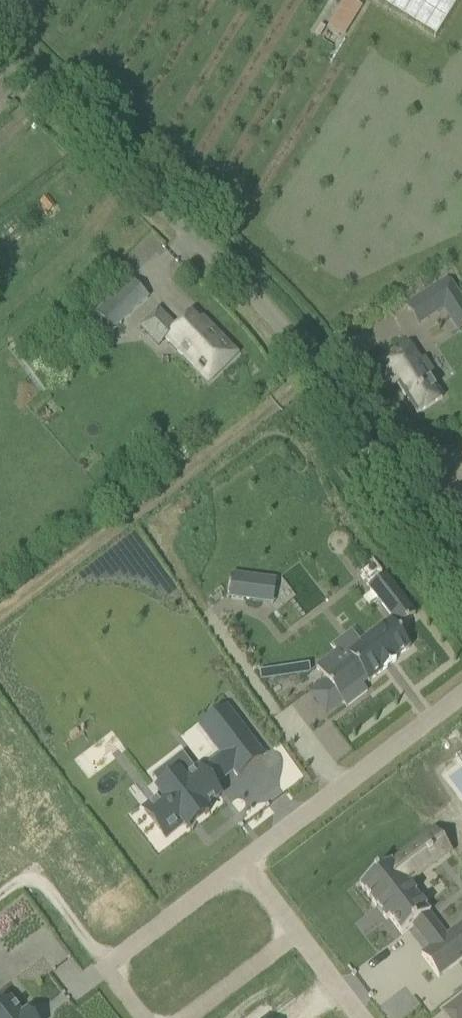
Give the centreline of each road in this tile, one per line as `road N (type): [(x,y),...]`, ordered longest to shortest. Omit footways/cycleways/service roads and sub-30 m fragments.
road 1 (unclassified): [(461,599),(301,340),(217,242),(0,45)]
road 2 (residential): [(243,859),(461,693)]
road 3 (residential): [(144,1017),(104,966),(243,859)]
road 4 (track): [(104,966),(41,884),(23,881),(0,895)]
road 5 (residential): [(299,932),(186,1017)]

